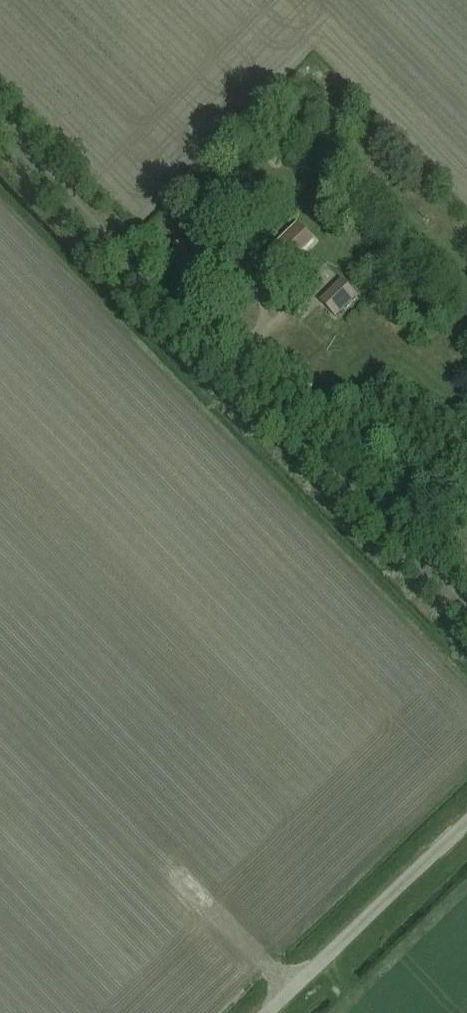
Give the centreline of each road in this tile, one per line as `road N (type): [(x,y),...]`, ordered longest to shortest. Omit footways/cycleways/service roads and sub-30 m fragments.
road 1 (unclassified): [(466,620),(0,123)]
road 2 (unclassified): [(276,1012),(466,830)]

